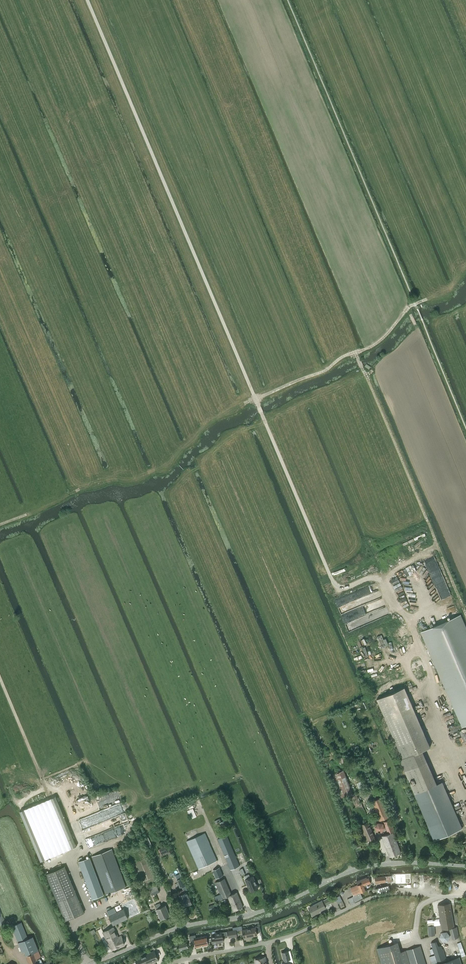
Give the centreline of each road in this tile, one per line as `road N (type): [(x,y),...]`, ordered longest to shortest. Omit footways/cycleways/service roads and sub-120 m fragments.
road 1 (track): [(465,791),(437,717),(434,683),(377,575),(336,588),(87,0)]
road 2 (track): [(0,525),(85,486),(152,472),(207,426),(380,342),(409,308),(446,296),(465,275)]
road 3 (residential): [(168,963),(269,942),(387,893),(465,896)]
road 4 (unclassified): [(88,963),(172,930),(270,908),(330,880)]
road 5 (track): [(0,677),(82,849)]
road 6 (residential): [(330,880),(379,864),(465,866)]

